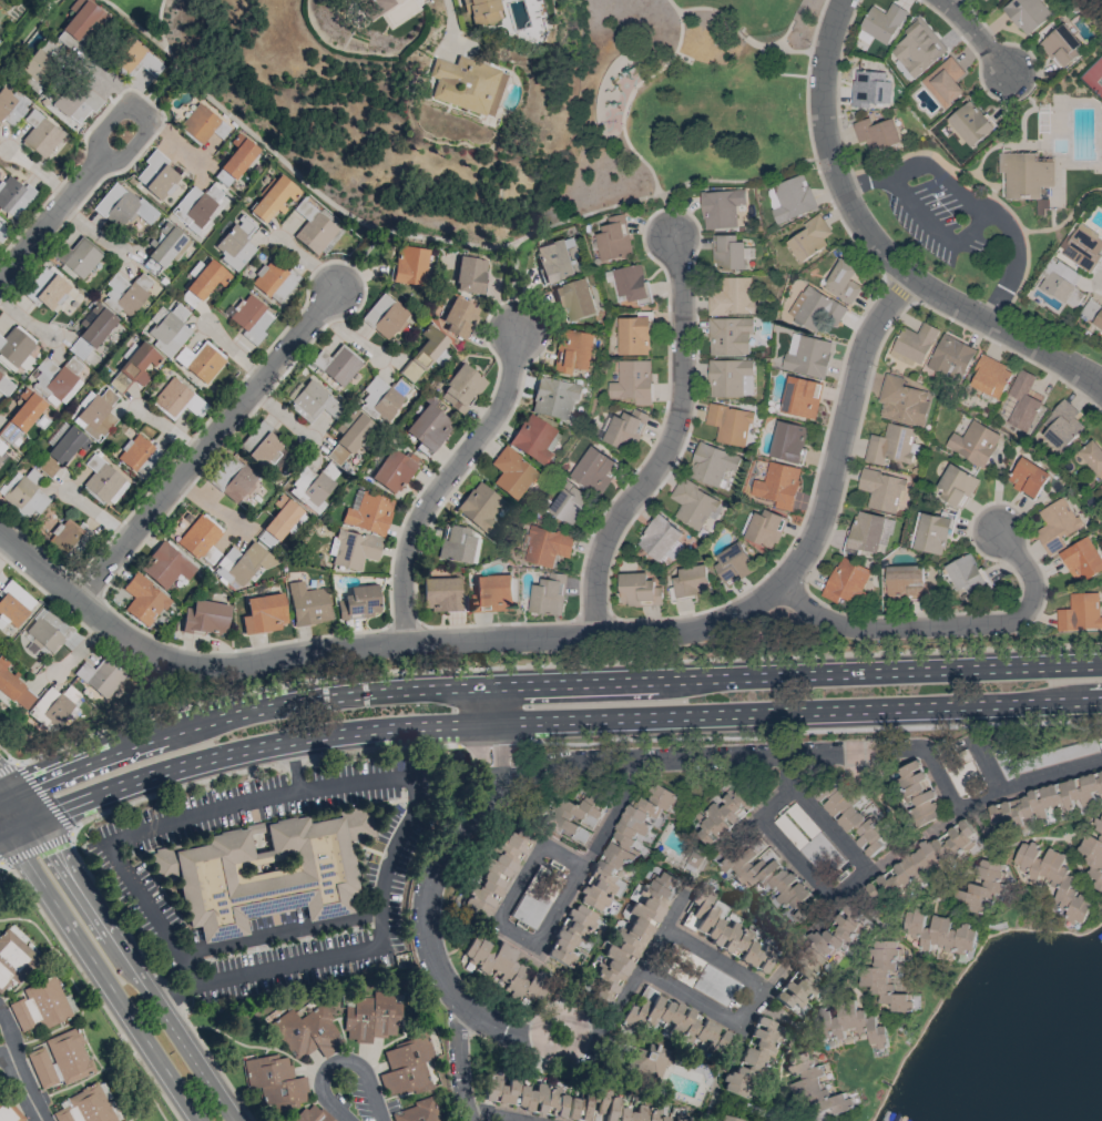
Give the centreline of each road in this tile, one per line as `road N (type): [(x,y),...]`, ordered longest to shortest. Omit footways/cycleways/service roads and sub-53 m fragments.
road 1 (residential): [(0,537),(140,643),(213,664),(407,641),(711,626),(784,585),(807,553),(868,338),(910,276)]
road 2 (residential): [(489,783),(550,763),(762,757),(869,872),(1000,789),(1101,759)]
road 3 (primary): [(1101,668),(489,687)]
road 4 (primary): [(490,722),(1101,699)]
road 5 (residential): [(843,0),(822,108),(834,167),(871,238),(937,294),(1101,385)]
road 6 (primary): [(489,687),(255,711),(127,746),(12,793)]
road 7 (primary): [(30,818),(264,742),(490,722)]
road 8 (residential): [(670,235),(682,296),(682,405),(673,440),(616,516),(596,560),(595,635)]
road 9 (residential): [(337,292),(78,600)]
road 10 (tertiary): [(233,1120),(30,818)]
road 11 (tertiary): [(3,830),(198,1120)]
road 12 (residential): [(784,585),(843,626),(1001,625),(1031,604),(1033,584),(999,532)]
road 13 (residential): [(517,334),(499,412),(411,538),(402,591),(407,641)]
road 14 (residential): [(704,1120),(716,1079),(763,990),(833,901),(869,872)]
road 15 (residential): [(489,783),(439,856),(426,893),(428,936),(462,1002)]
road 16 (residential): [(136,120),(0,286)]
road 17 (residential): [(384,1120),(366,1071),(347,1060),(327,1069),(324,1087),(349,1120)]
road 18 (residential): [(462,1002),(460,1079),(472,1120)]

